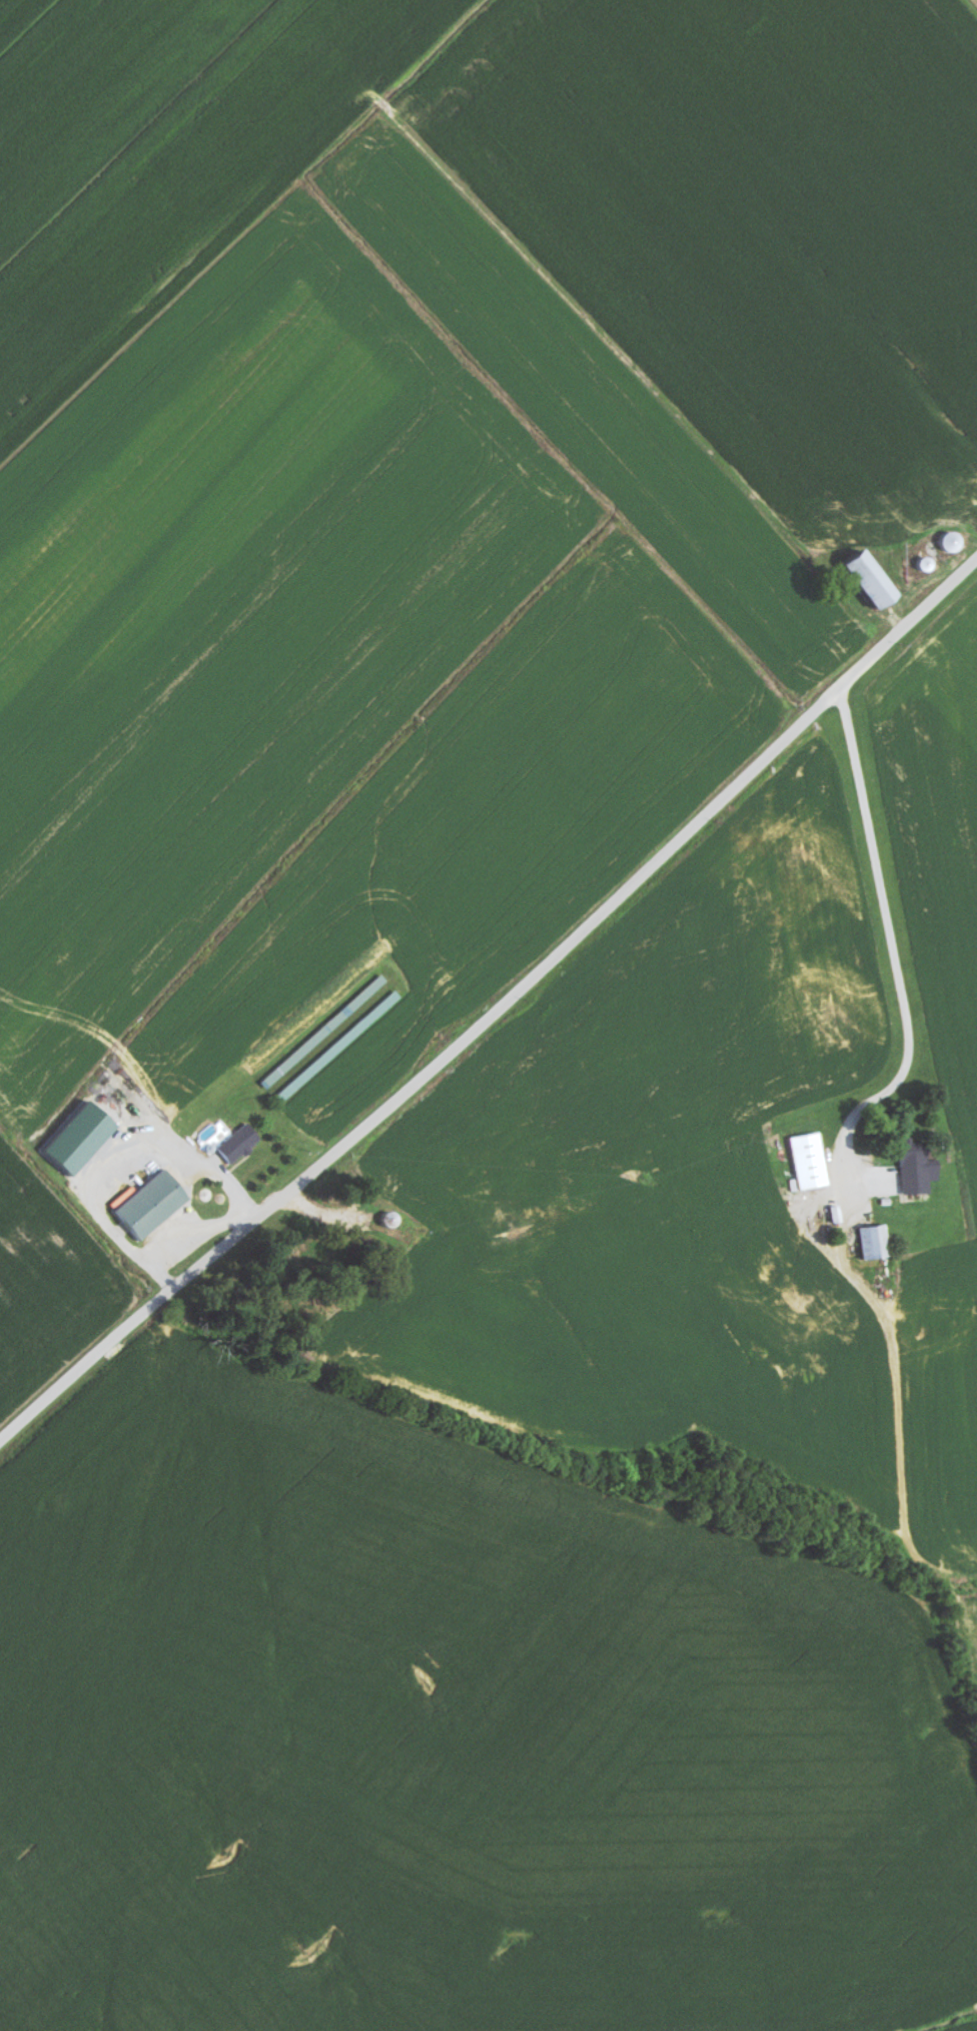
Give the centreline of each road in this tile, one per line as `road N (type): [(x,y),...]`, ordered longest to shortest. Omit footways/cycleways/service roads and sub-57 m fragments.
road 1 (residential): [(0,1441),(567,947),(976,557)]

